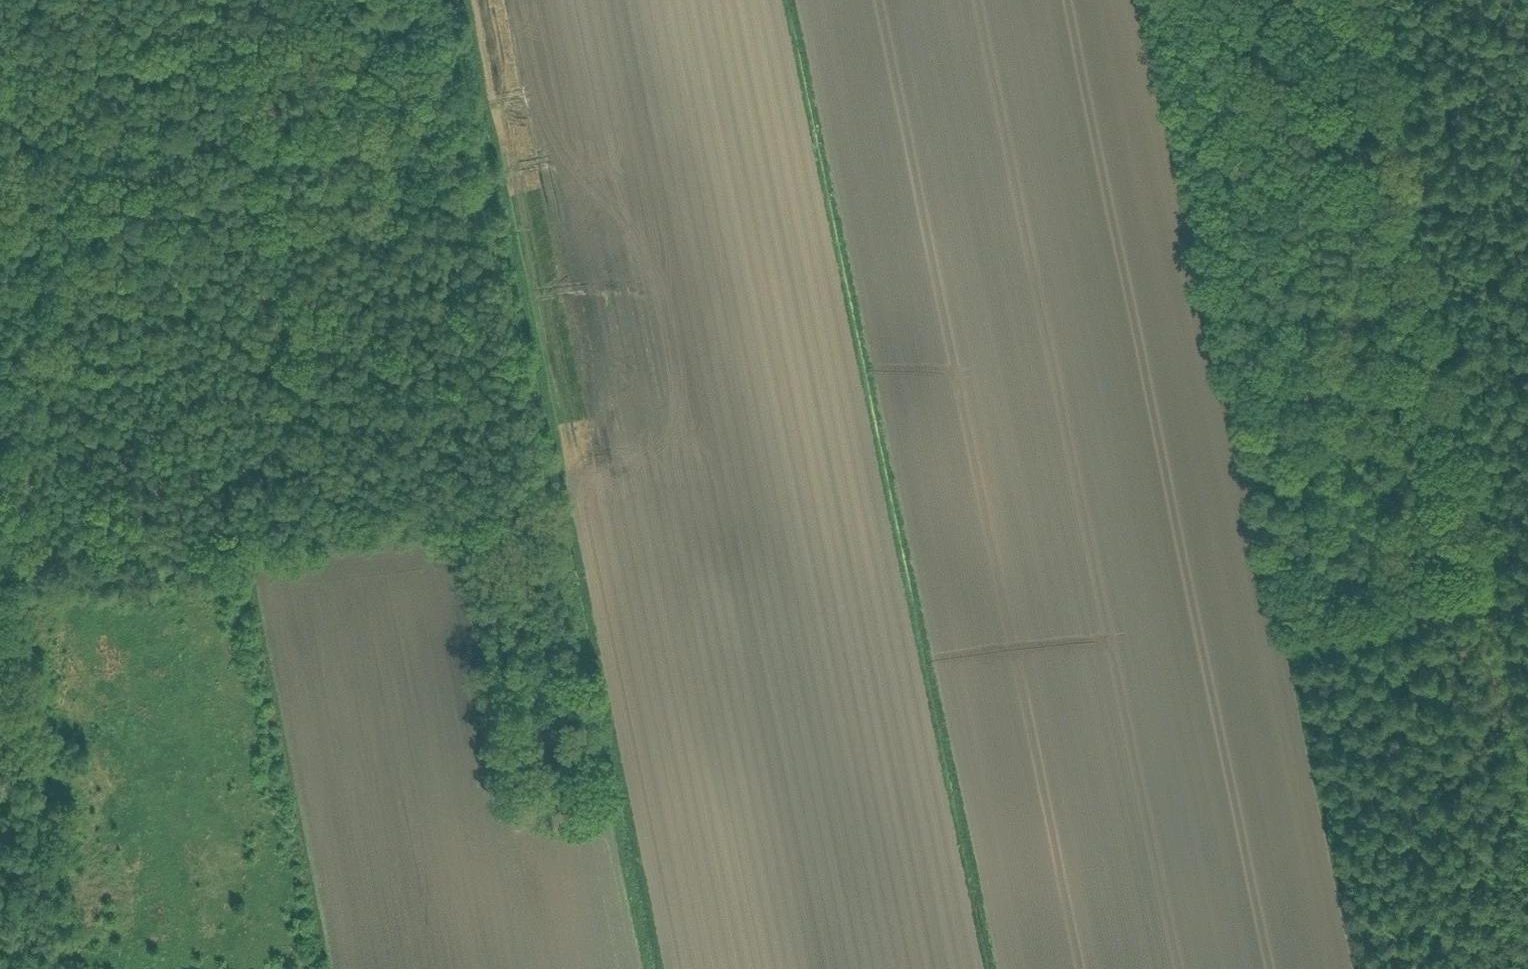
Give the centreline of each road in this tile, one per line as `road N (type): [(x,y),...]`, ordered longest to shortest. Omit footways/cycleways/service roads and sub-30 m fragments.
road 1 (track): [(646,968),(618,837)]

